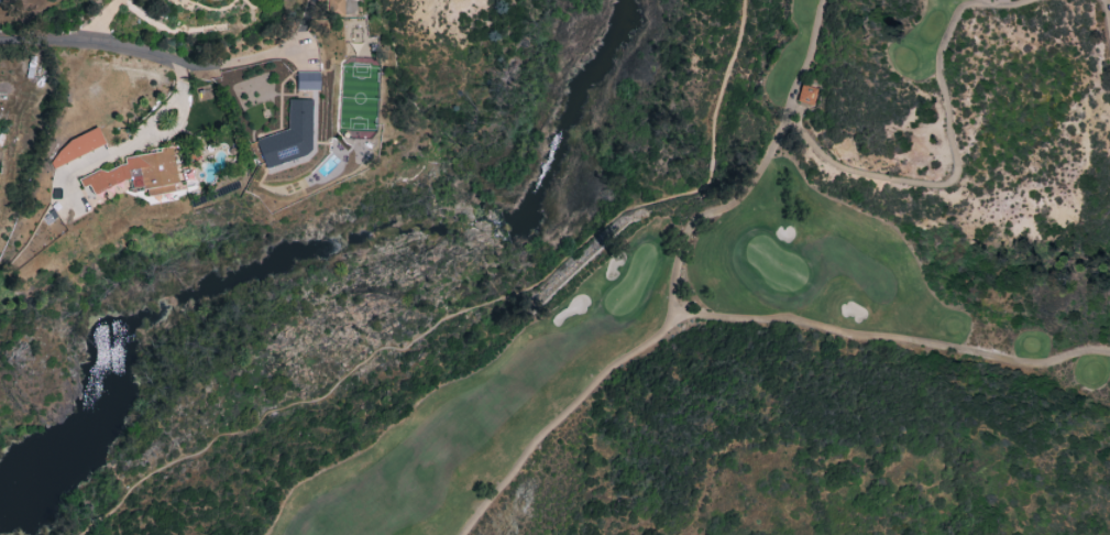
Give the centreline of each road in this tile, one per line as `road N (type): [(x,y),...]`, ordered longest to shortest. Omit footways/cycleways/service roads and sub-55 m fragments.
road 1 (residential): [(218,65),(96,42),(0,40)]

